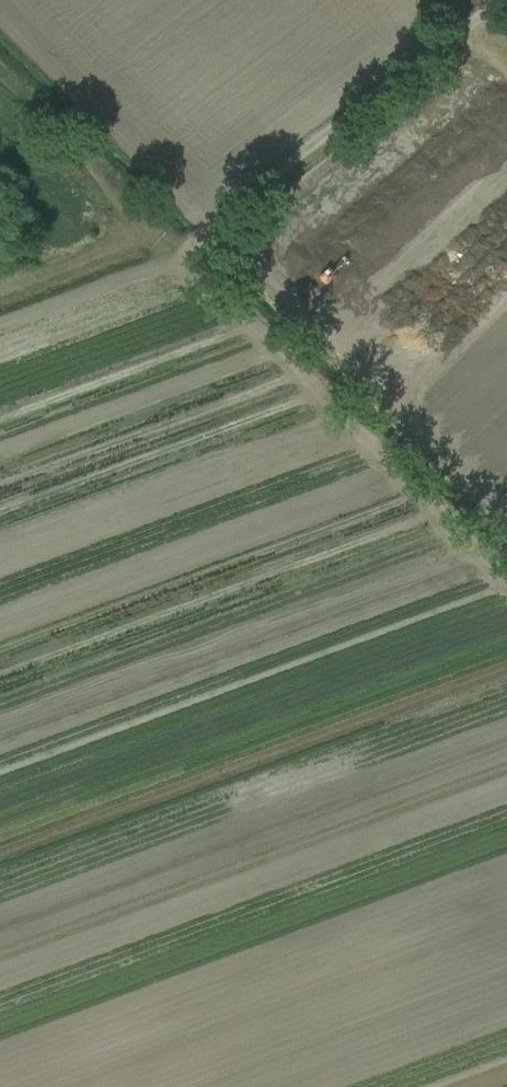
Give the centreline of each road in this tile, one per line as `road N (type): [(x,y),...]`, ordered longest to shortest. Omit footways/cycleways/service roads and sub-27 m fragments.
road 1 (track): [(506,589),(179,253),(501,0)]

